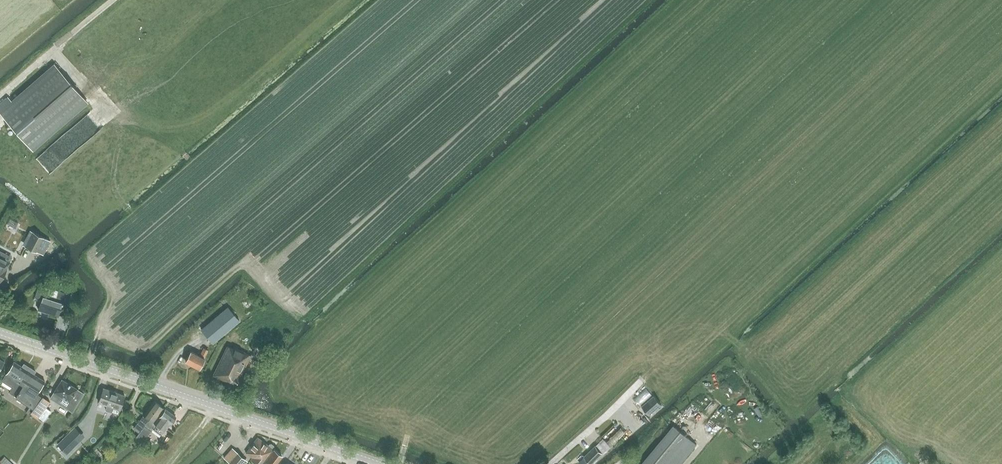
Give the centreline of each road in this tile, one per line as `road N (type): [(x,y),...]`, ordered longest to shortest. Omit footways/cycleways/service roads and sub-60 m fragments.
road 1 (tertiary): [(379,463),(0,333)]

